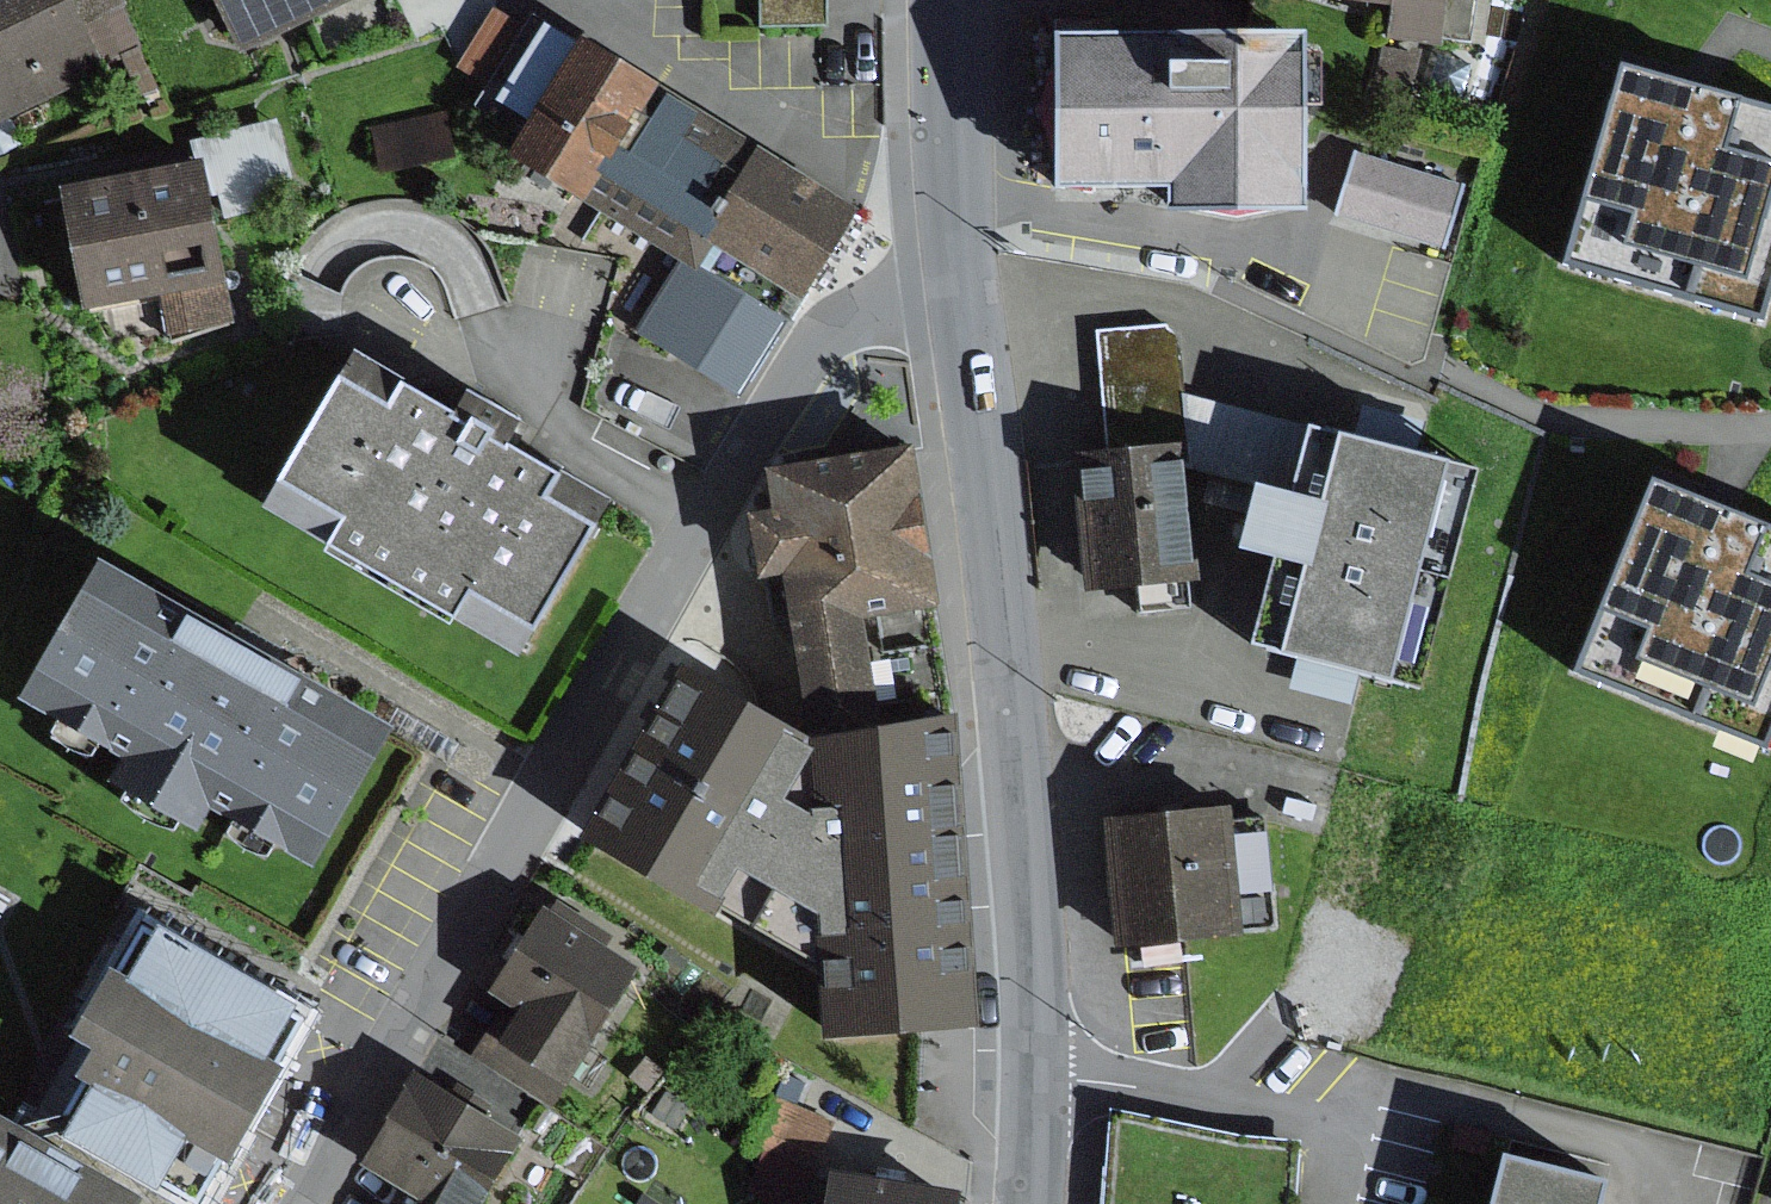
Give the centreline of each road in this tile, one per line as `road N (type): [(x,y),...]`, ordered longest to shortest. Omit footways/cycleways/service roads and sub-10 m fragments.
road 1 (residential): [(299,1203),(547,777),(824,328),(961,265)]
road 2 (tertiary): [(961,265),(1020,652),(1055,1053),(1044,1203)]
road 3 (tertiary): [(947,0),(961,265)]

